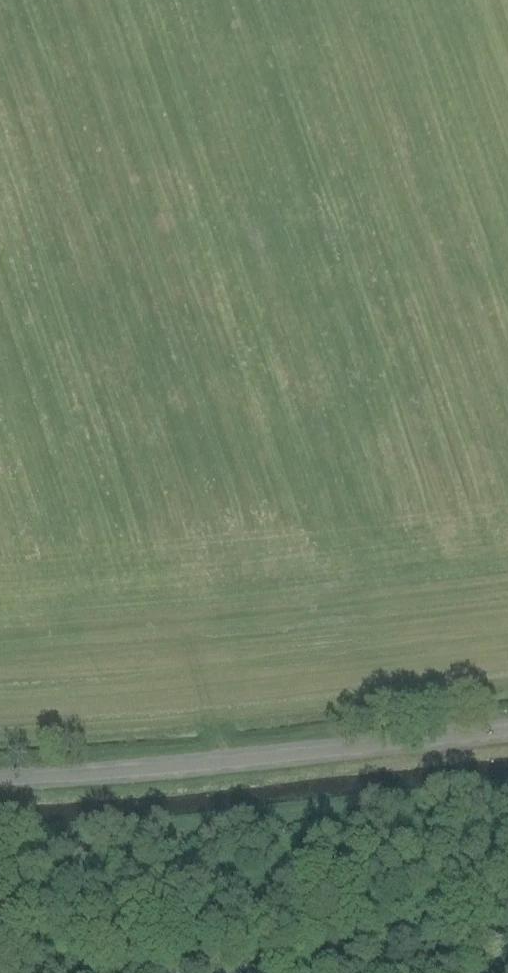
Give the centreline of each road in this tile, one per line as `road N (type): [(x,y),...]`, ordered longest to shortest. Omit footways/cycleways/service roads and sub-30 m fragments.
road 1 (residential): [(0,780),(154,773),(507,732)]
road 2 (track): [(503,972),(451,956),(374,957),(256,972)]

